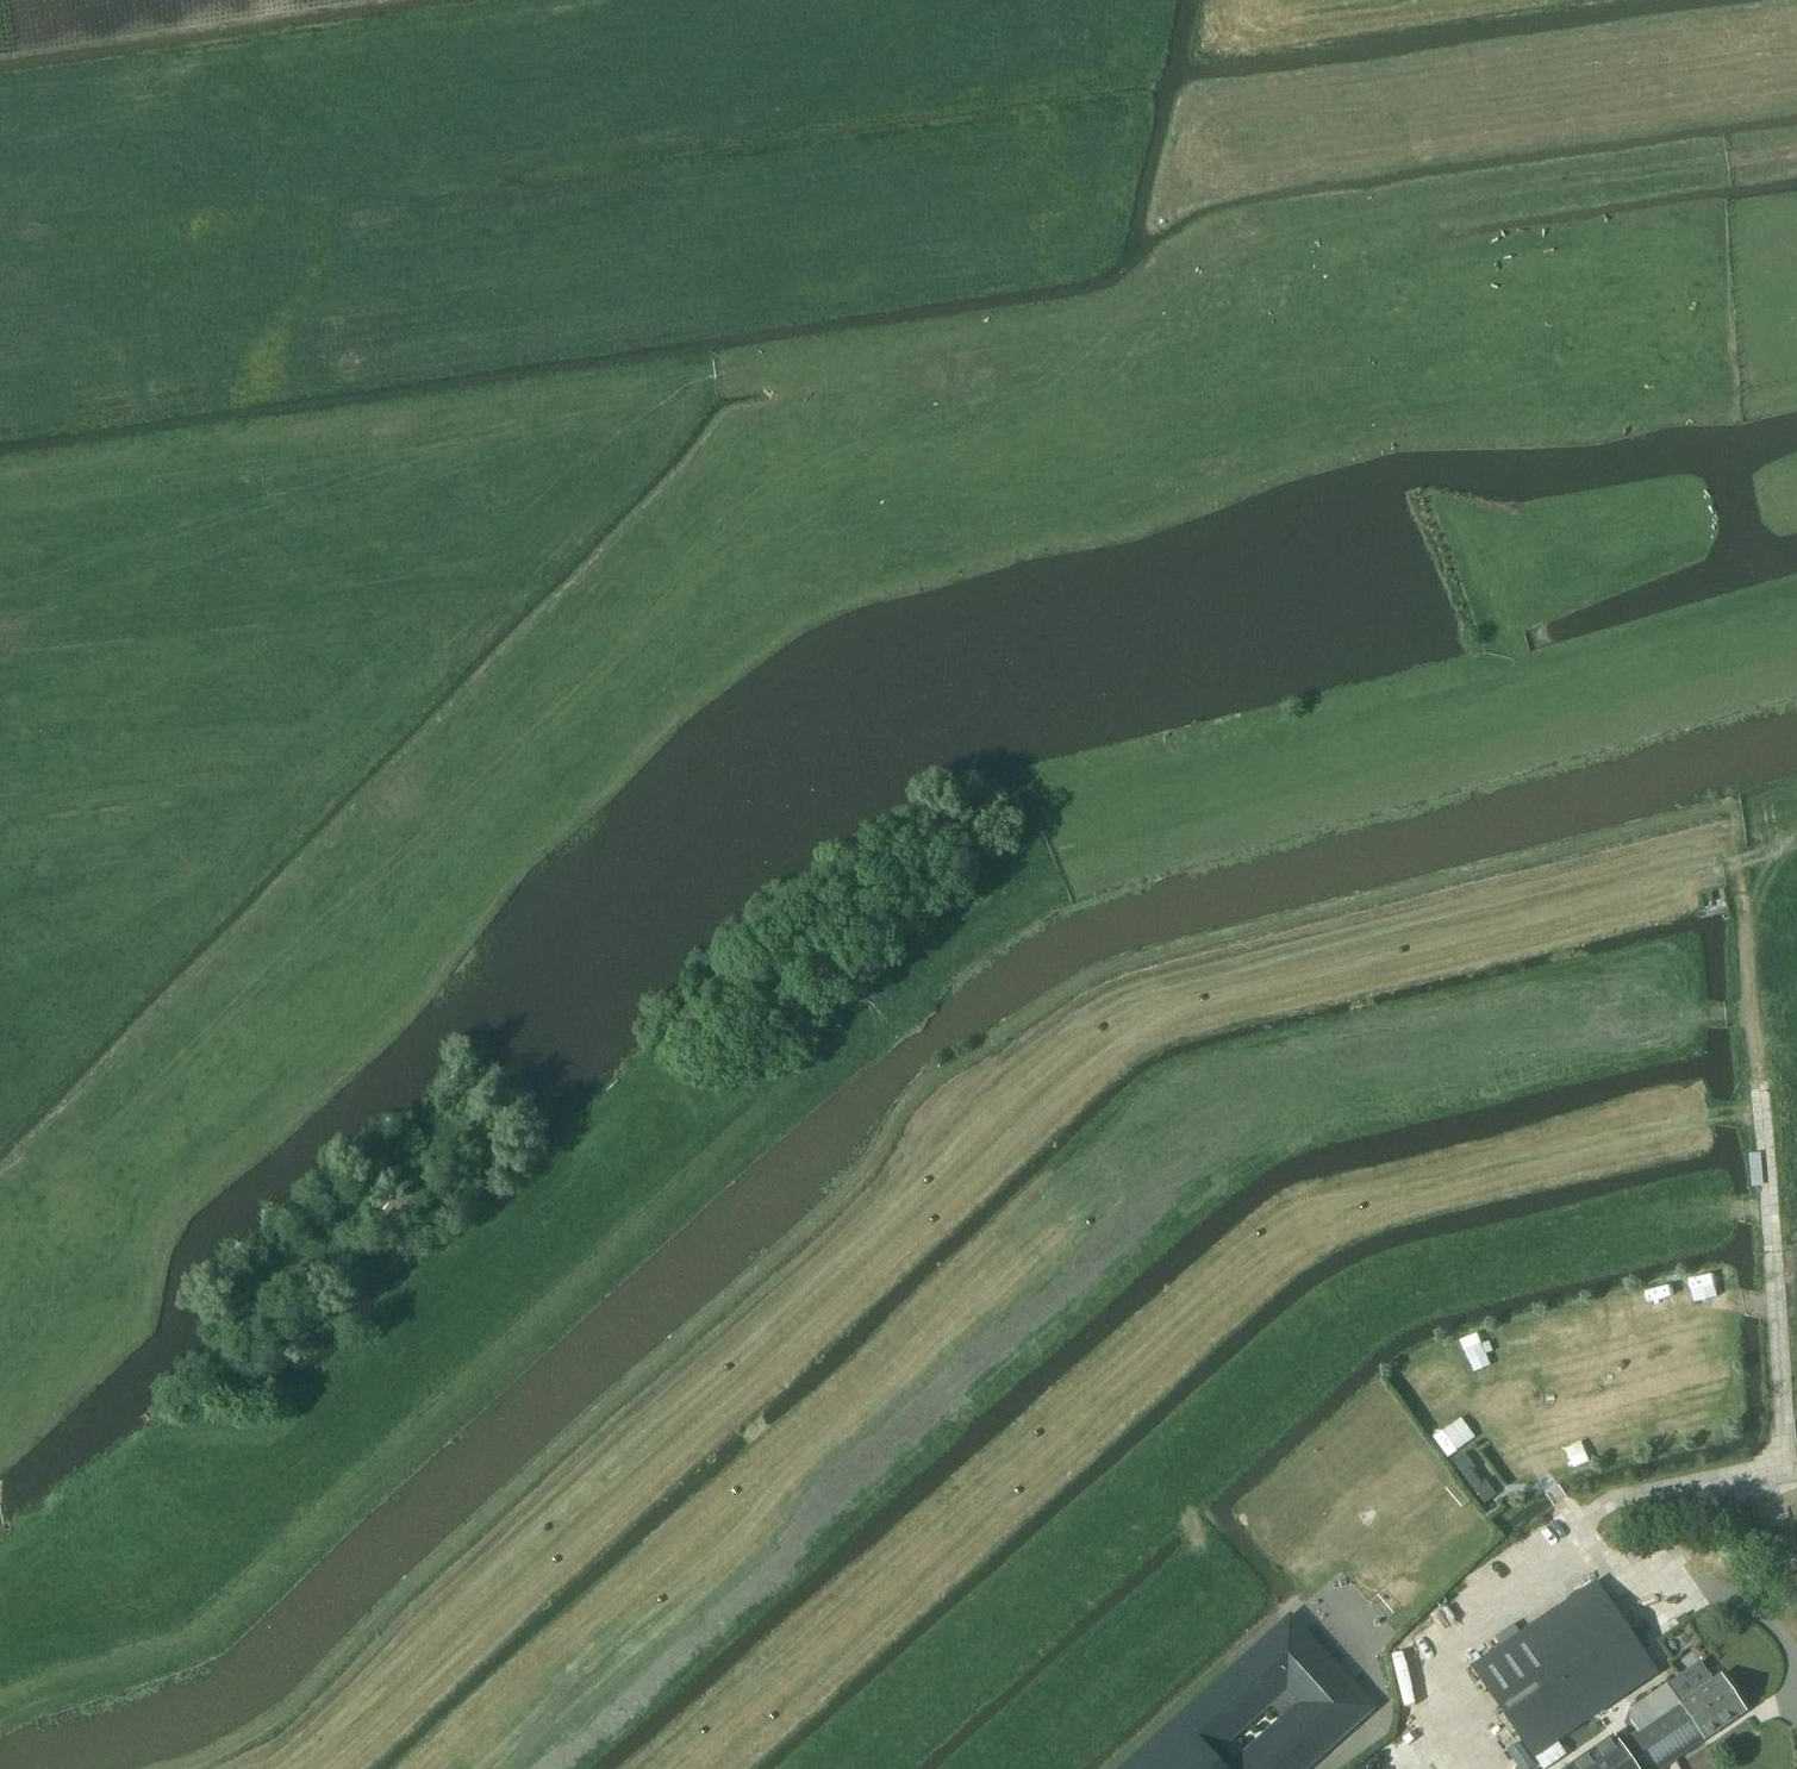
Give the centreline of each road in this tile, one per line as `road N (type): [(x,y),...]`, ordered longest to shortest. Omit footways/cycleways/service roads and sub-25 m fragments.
road 1 (track): [(1754,801),(1739,885),(1778,1309),(1714,1298)]
road 2 (track): [(1778,1309),(1781,1460),(1754,1474),(1599,1507),(1584,1535),(1645,1598)]

